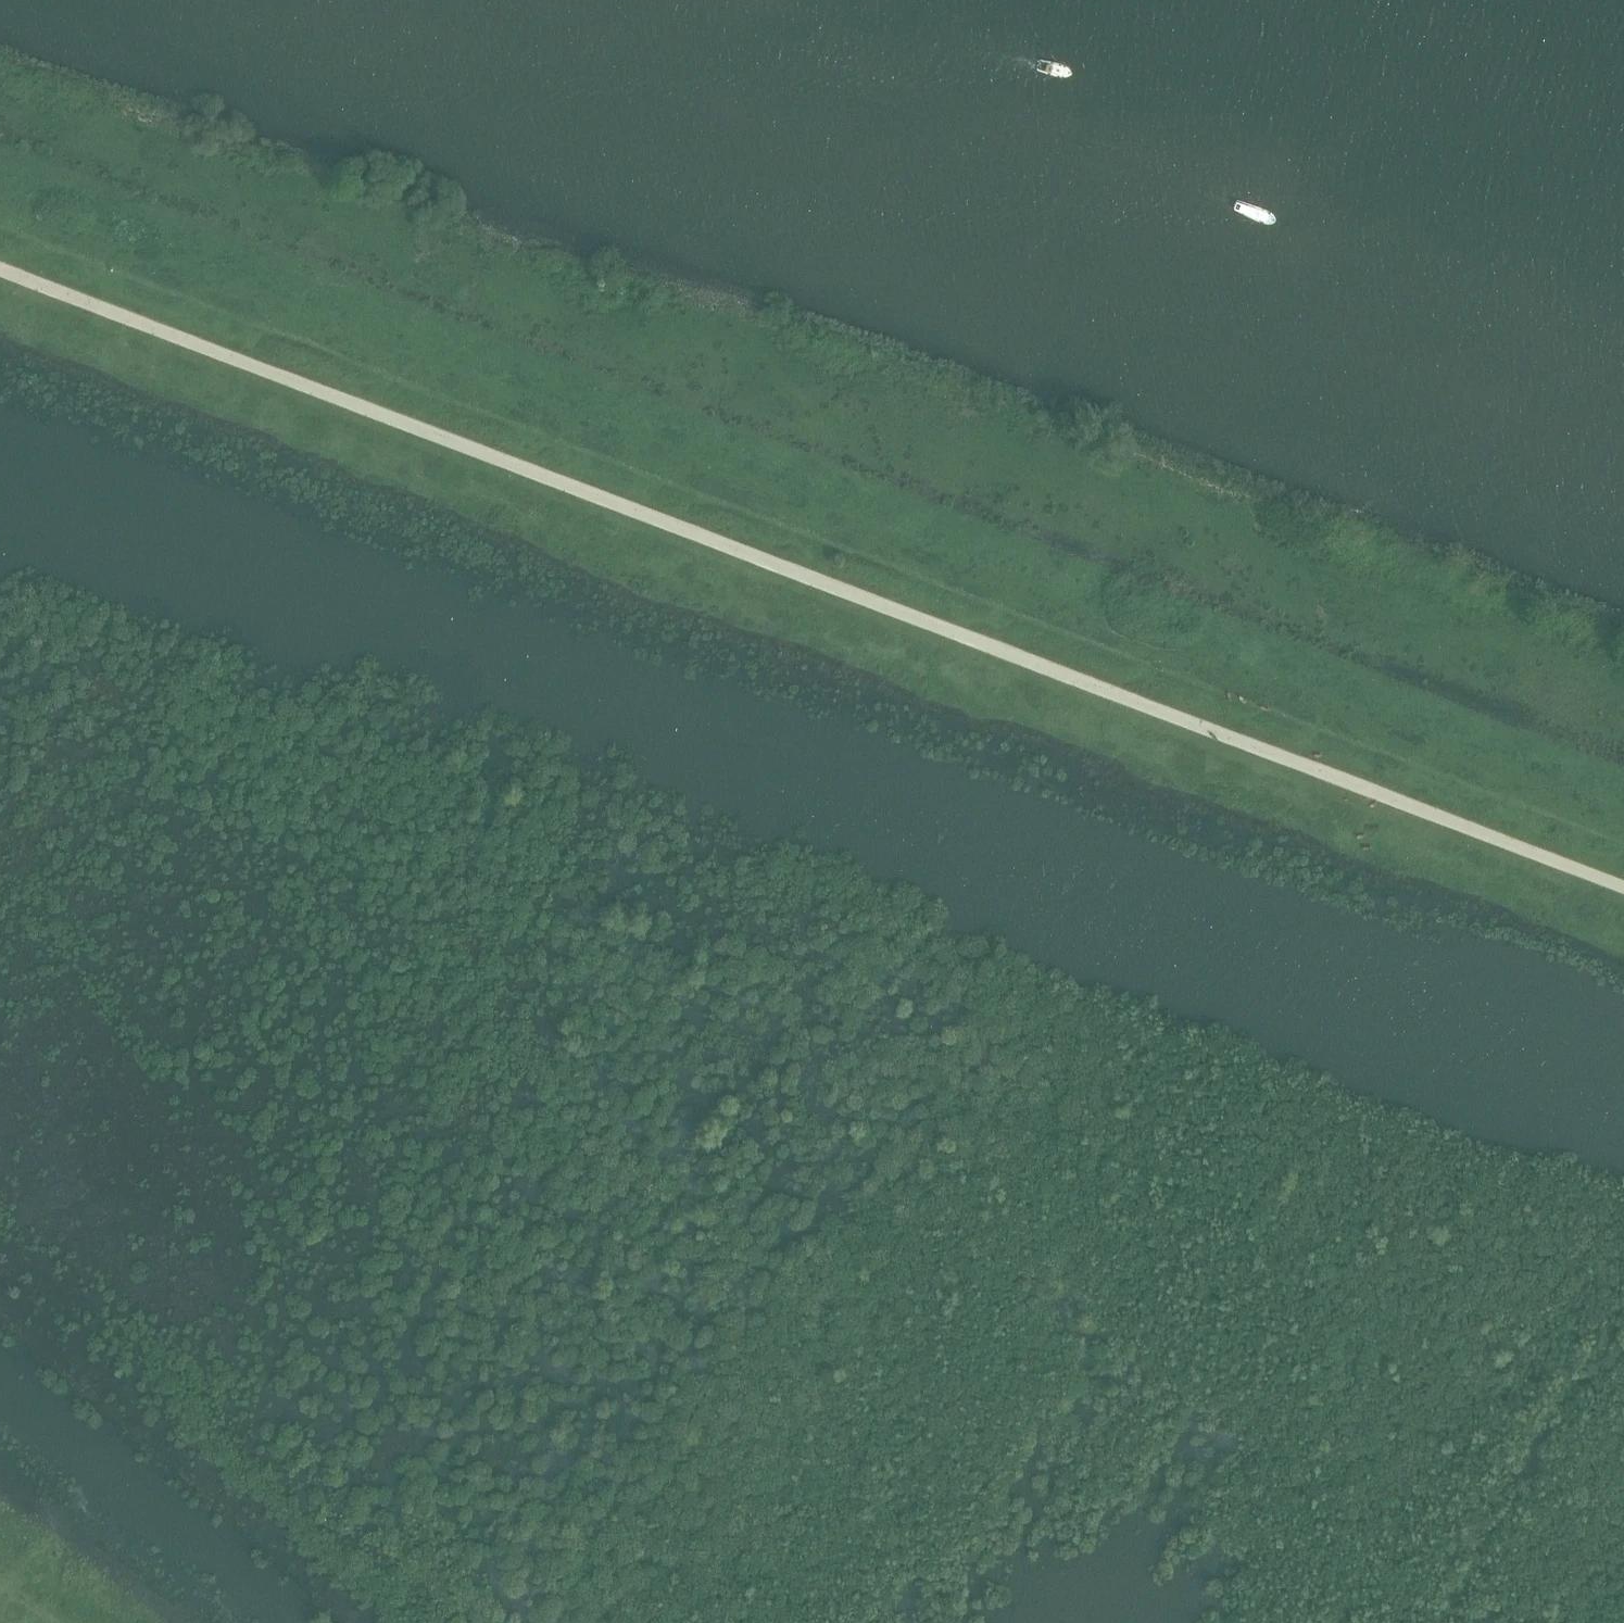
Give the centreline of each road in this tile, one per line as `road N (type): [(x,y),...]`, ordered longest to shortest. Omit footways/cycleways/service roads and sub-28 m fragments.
road 1 (track): [(1623,886),(0,267)]

